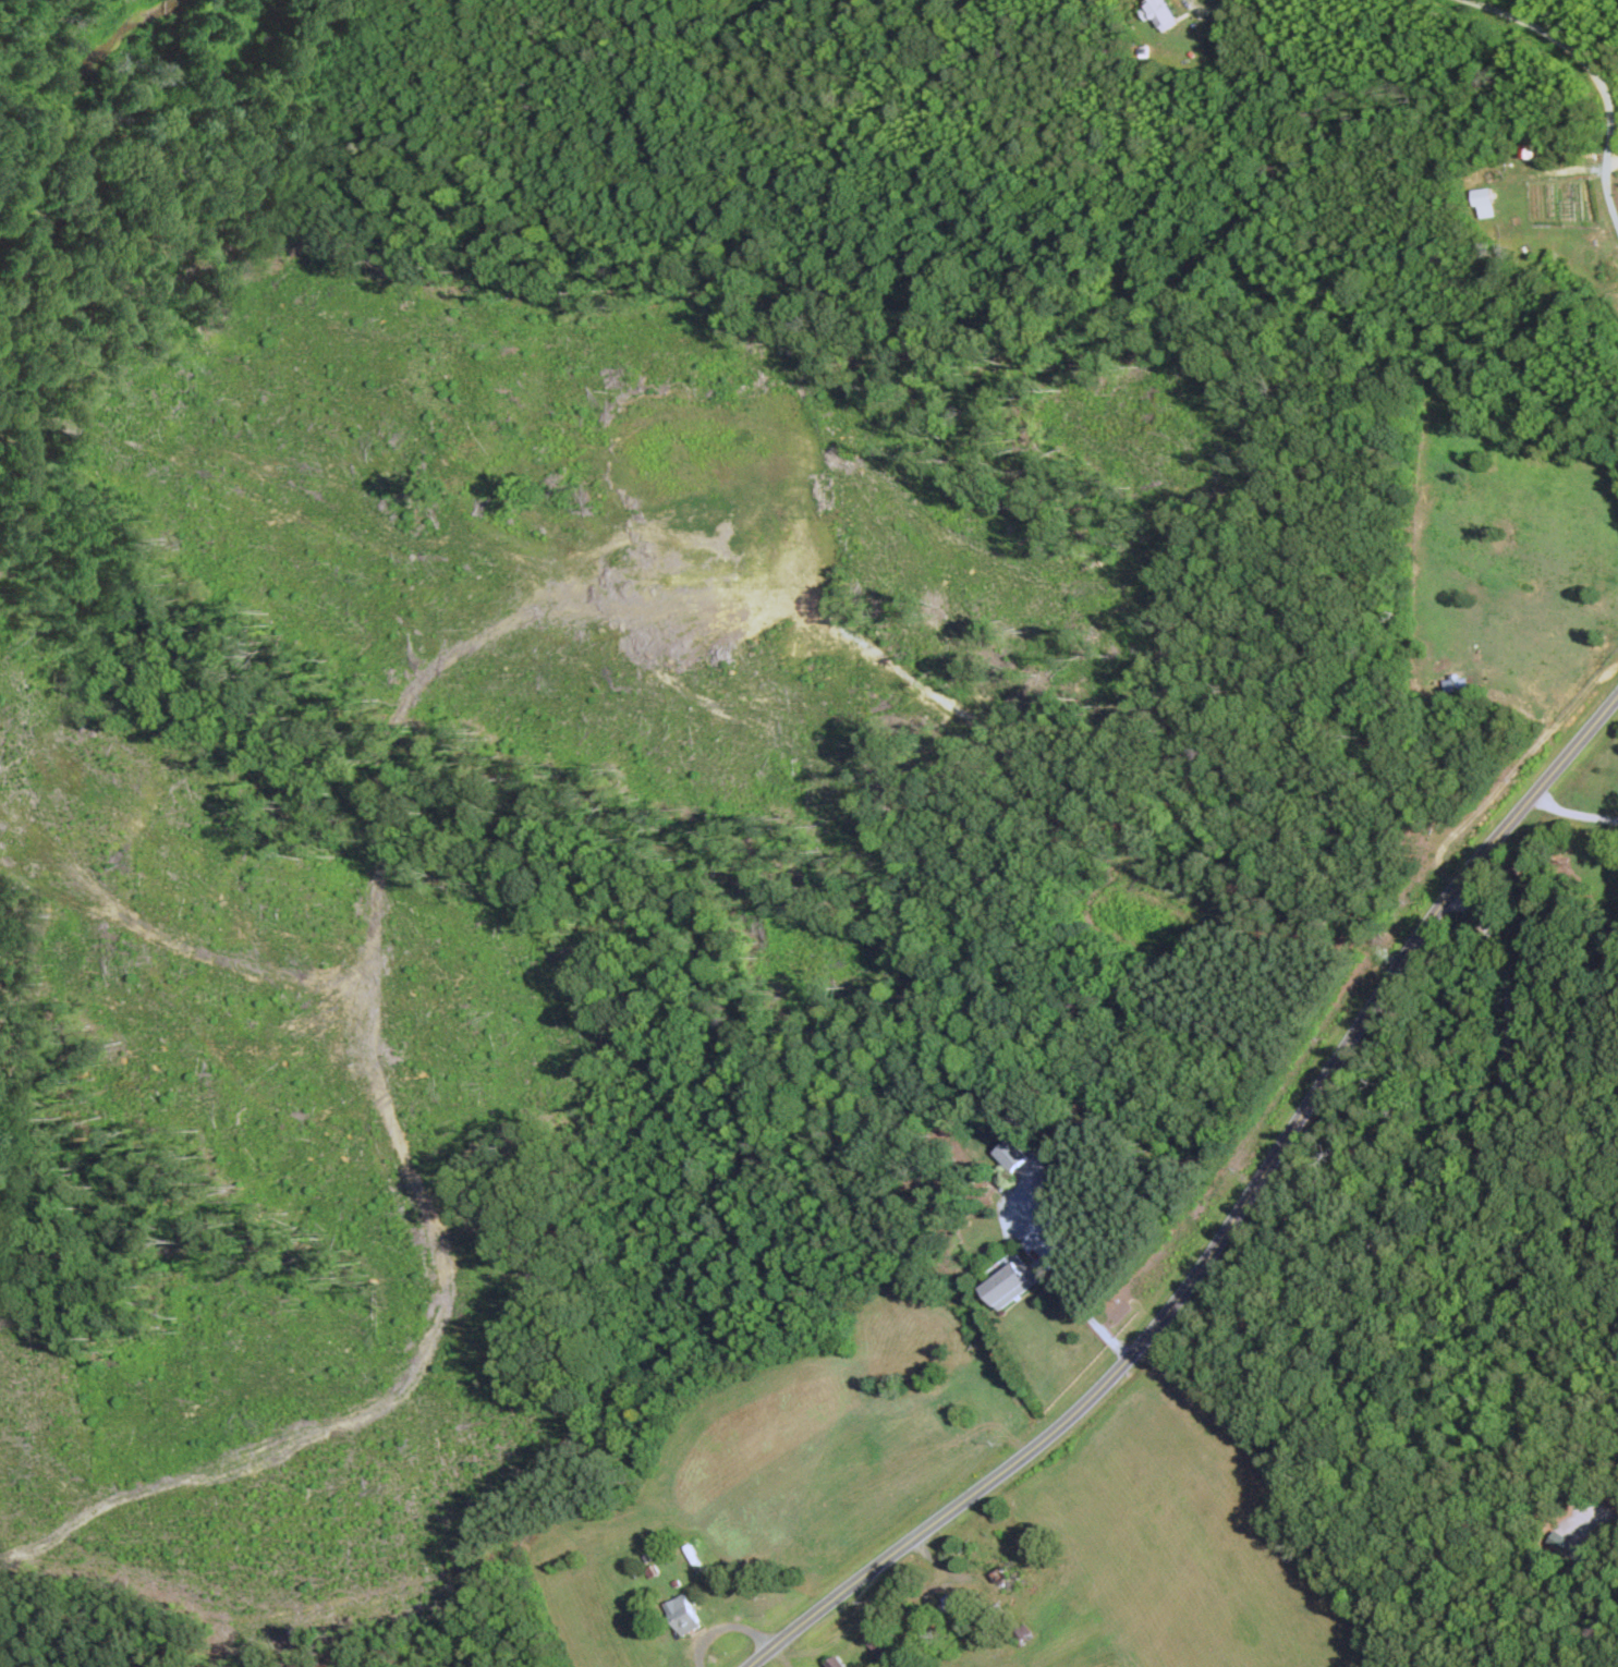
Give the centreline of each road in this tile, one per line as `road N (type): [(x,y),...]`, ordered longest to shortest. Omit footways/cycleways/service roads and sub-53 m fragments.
road 1 (residential): [(748,1666),(1031,1450),(1130,1356),(1225,1233),(1451,891),(1617,695)]
road 2 (residential): [(1460,0),(1538,27),(1603,80),(1614,123),(1607,171),(1617,222)]

